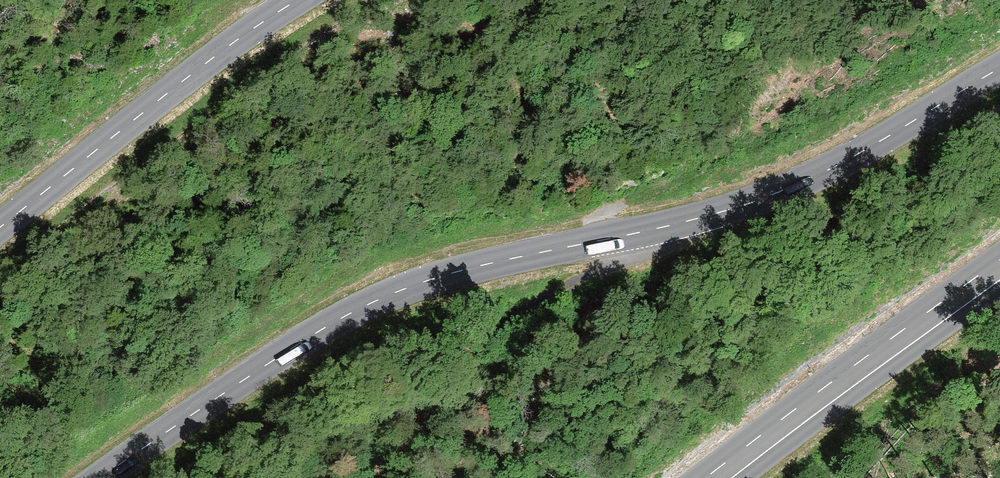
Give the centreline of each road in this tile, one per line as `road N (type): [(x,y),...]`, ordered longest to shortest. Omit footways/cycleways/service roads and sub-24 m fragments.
road 1 (secondary): [(999,67),(855,156),(748,207),(423,278),(383,295),(309,334),(103,477)]
road 2 (track): [(373,477),(470,348),(652,230)]
road 3 (secondary): [(0,228),(211,59),(300,0)]
road 4 (secondary): [(729,477),(999,278)]

